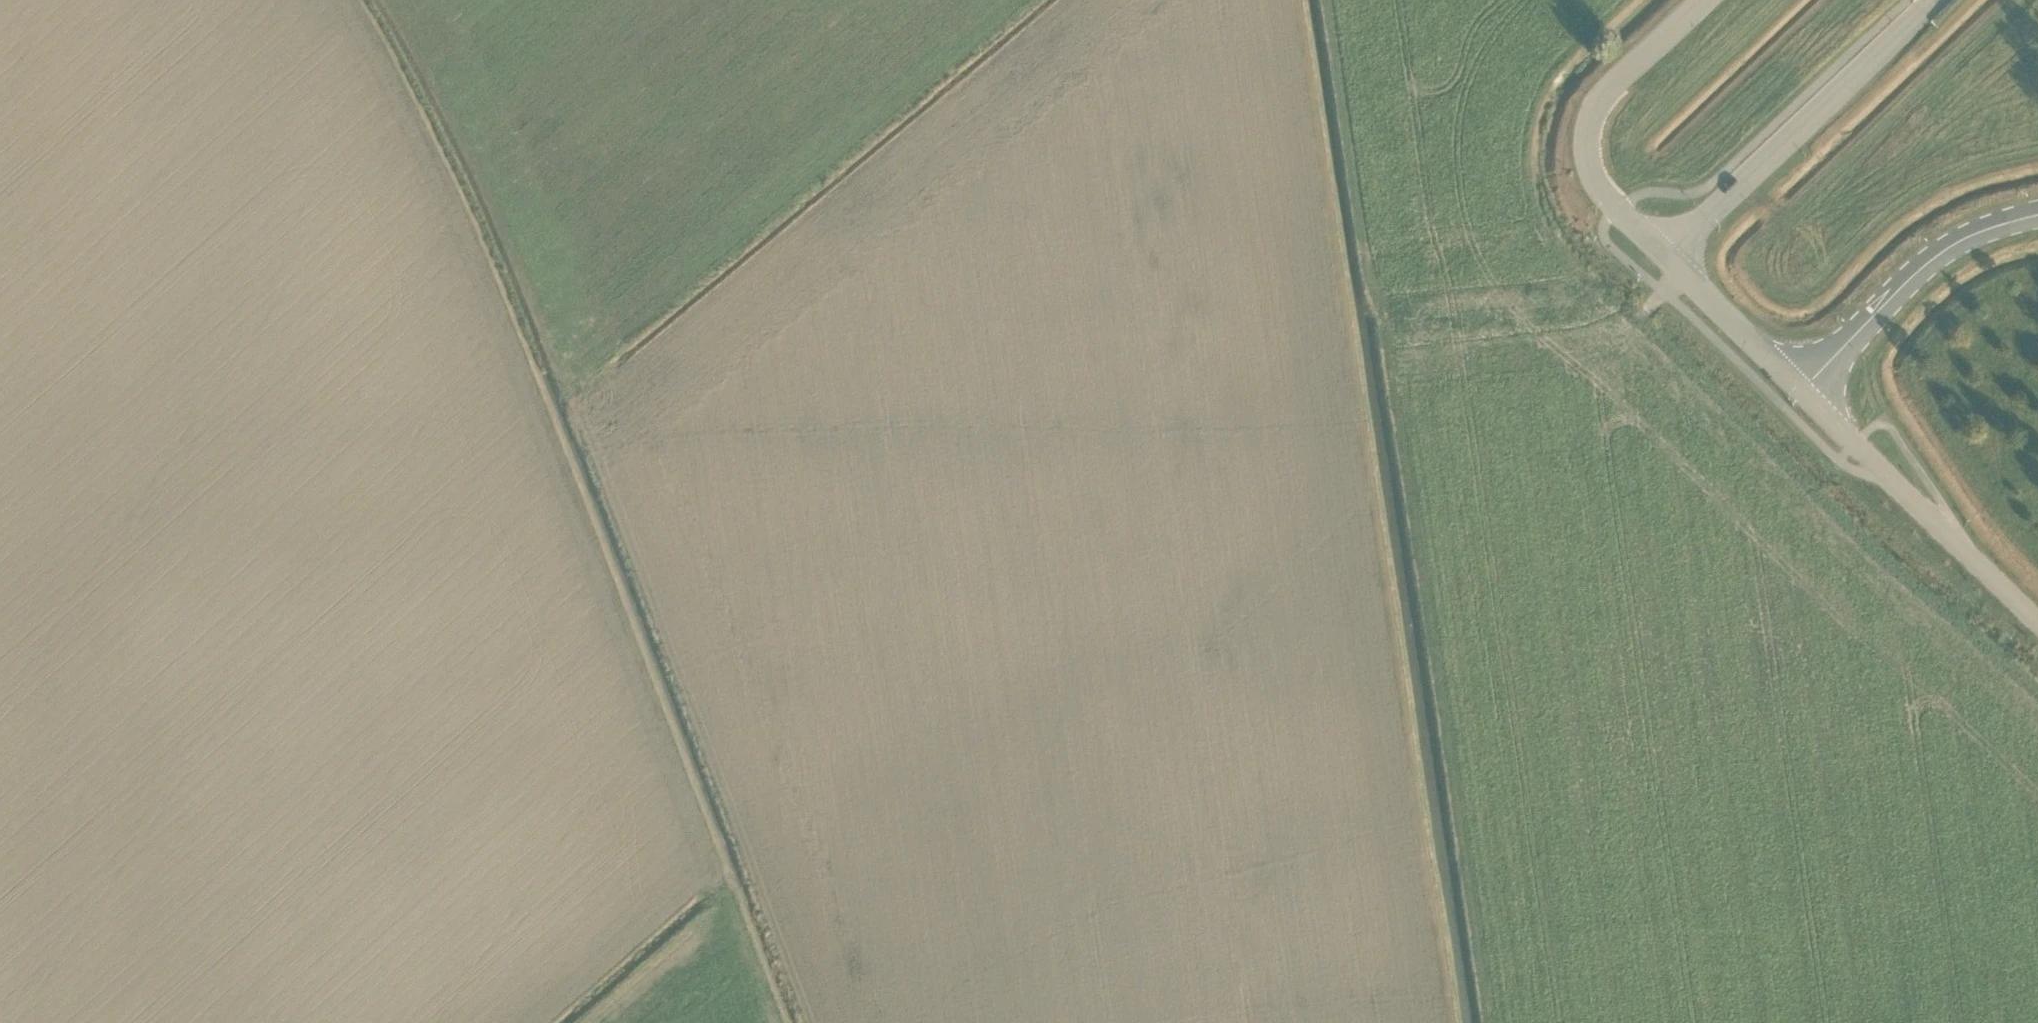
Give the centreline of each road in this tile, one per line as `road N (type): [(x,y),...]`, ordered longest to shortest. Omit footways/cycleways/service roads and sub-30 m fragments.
road 1 (tertiary): [(1666,256),(1935,0)]
road 2 (unclassified): [(1666,256),(1601,190),(1588,163),(1586,135),(1600,101),(1704,0)]
road 3 (tertiary): [(2037,623),(1801,390)]
road 4 (tertiary): [(2037,216),(1939,253),(1801,390)]
road 5 (tertiary): [(1801,390),(1666,256)]

